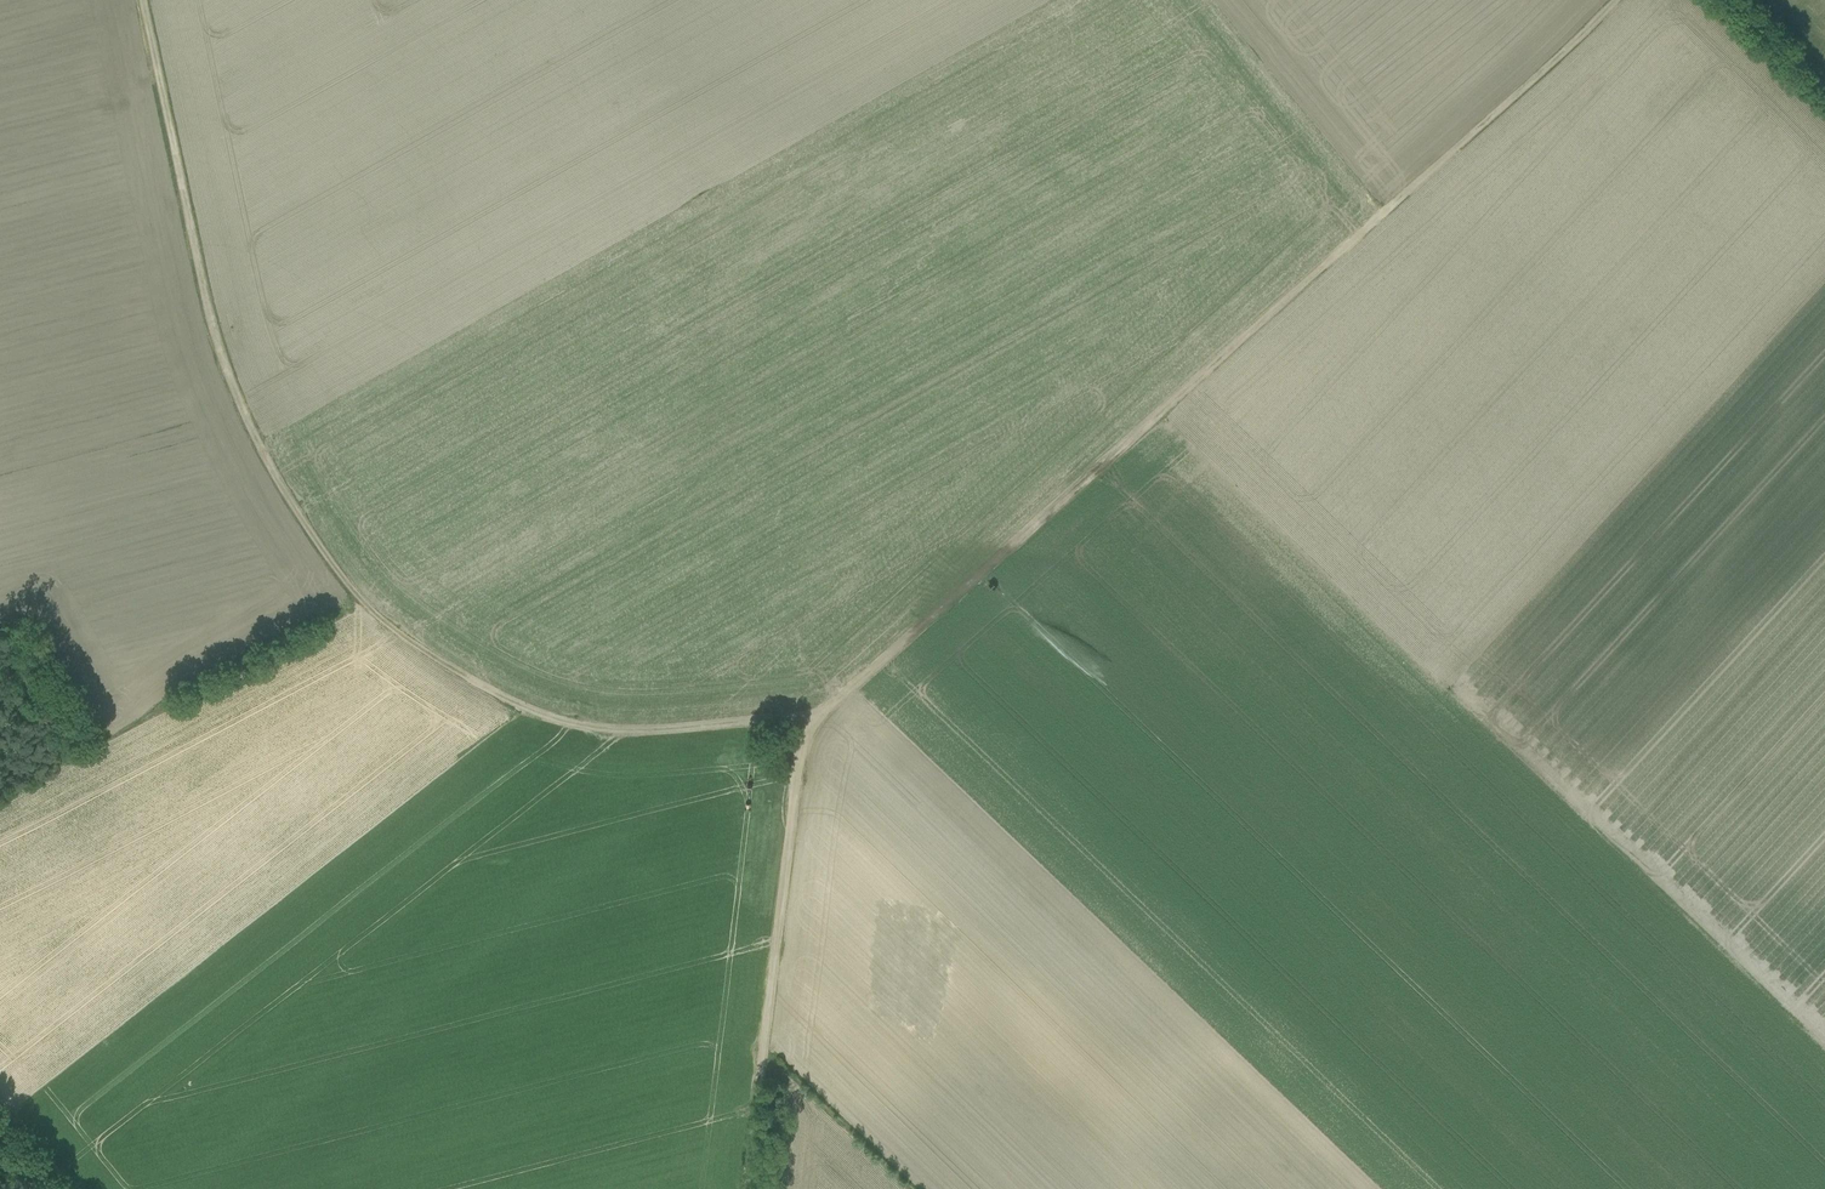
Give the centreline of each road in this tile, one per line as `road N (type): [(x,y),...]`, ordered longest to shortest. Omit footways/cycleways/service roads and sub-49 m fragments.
road 1 (track): [(809,722),(782,716),(649,730),(561,719),(469,678),(368,608),(293,502),(226,369),(143,0)]
road 2 (track): [(1614,0),(1126,446),(809,722)]
road 3 (track): [(809,722),(742,1188)]
road 4 (track): [(1824,84),(1736,0)]

